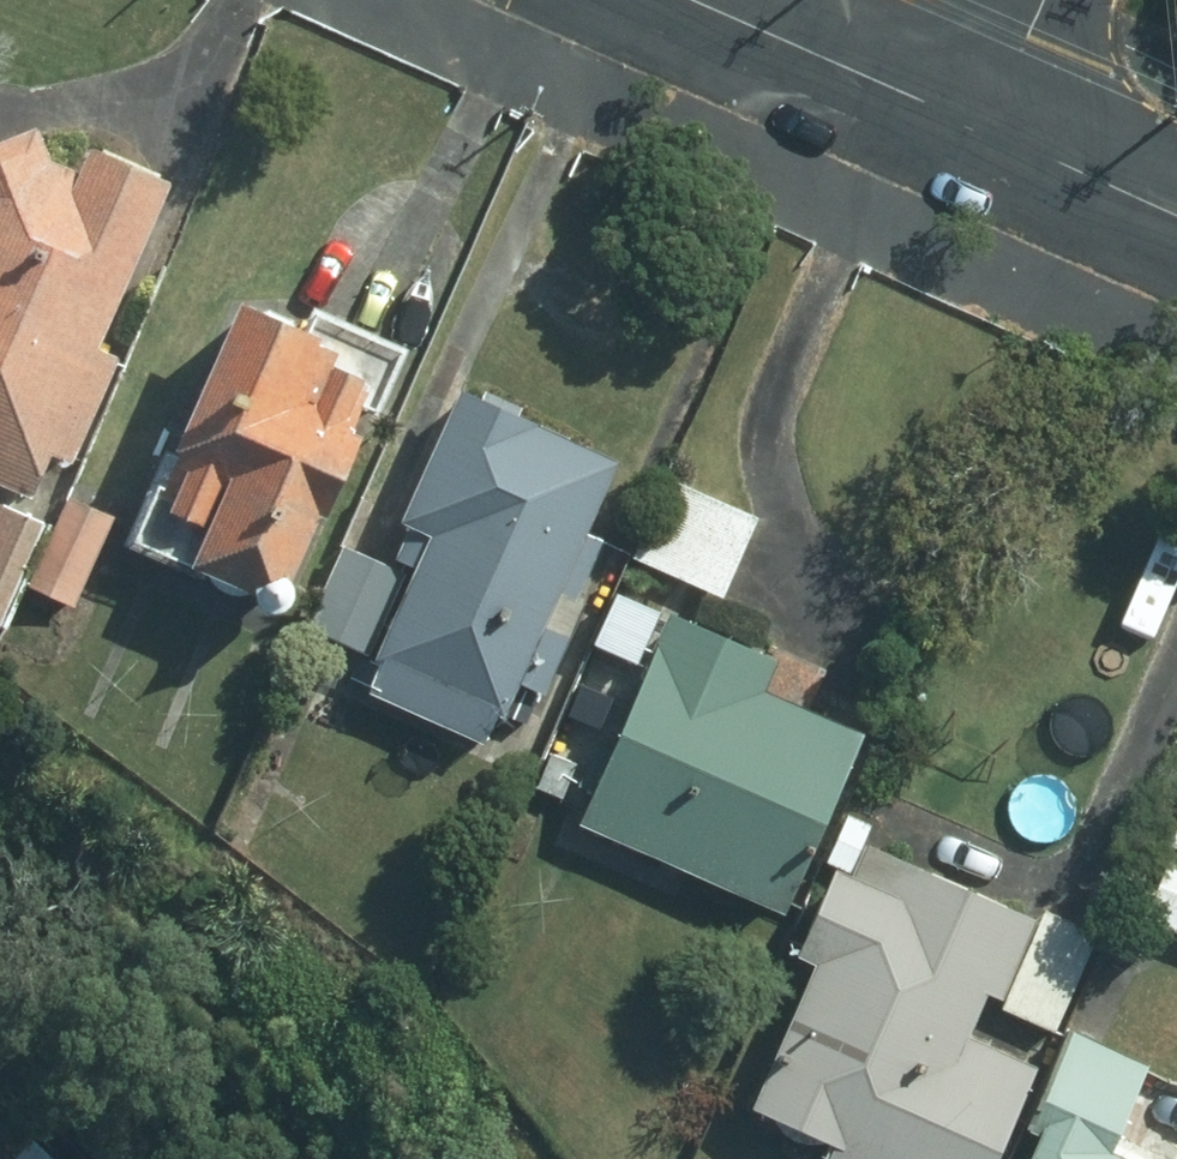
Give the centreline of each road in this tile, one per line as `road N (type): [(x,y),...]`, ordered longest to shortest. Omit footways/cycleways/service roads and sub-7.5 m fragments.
road 1 (tertiary): [(989,126),(704,0)]
road 2 (tertiary): [(1176,210),(989,126)]
road 3 (residential): [(989,126),(1045,0)]

